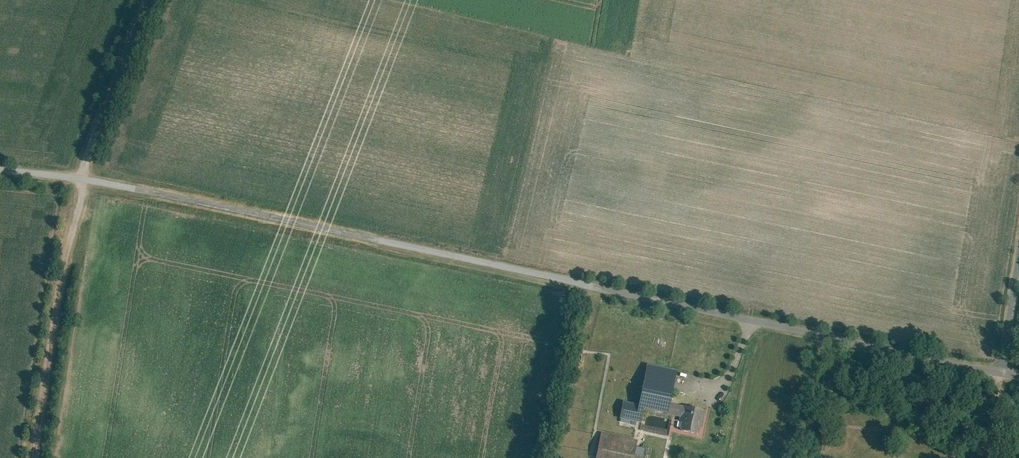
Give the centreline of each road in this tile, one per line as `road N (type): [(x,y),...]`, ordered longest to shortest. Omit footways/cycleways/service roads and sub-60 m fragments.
road 1 (unclassified): [(0,171),(89,180),(999,371)]
road 2 (track): [(143,0),(81,179),(35,457)]
road 3 (unclassified): [(1018,244),(999,371)]

